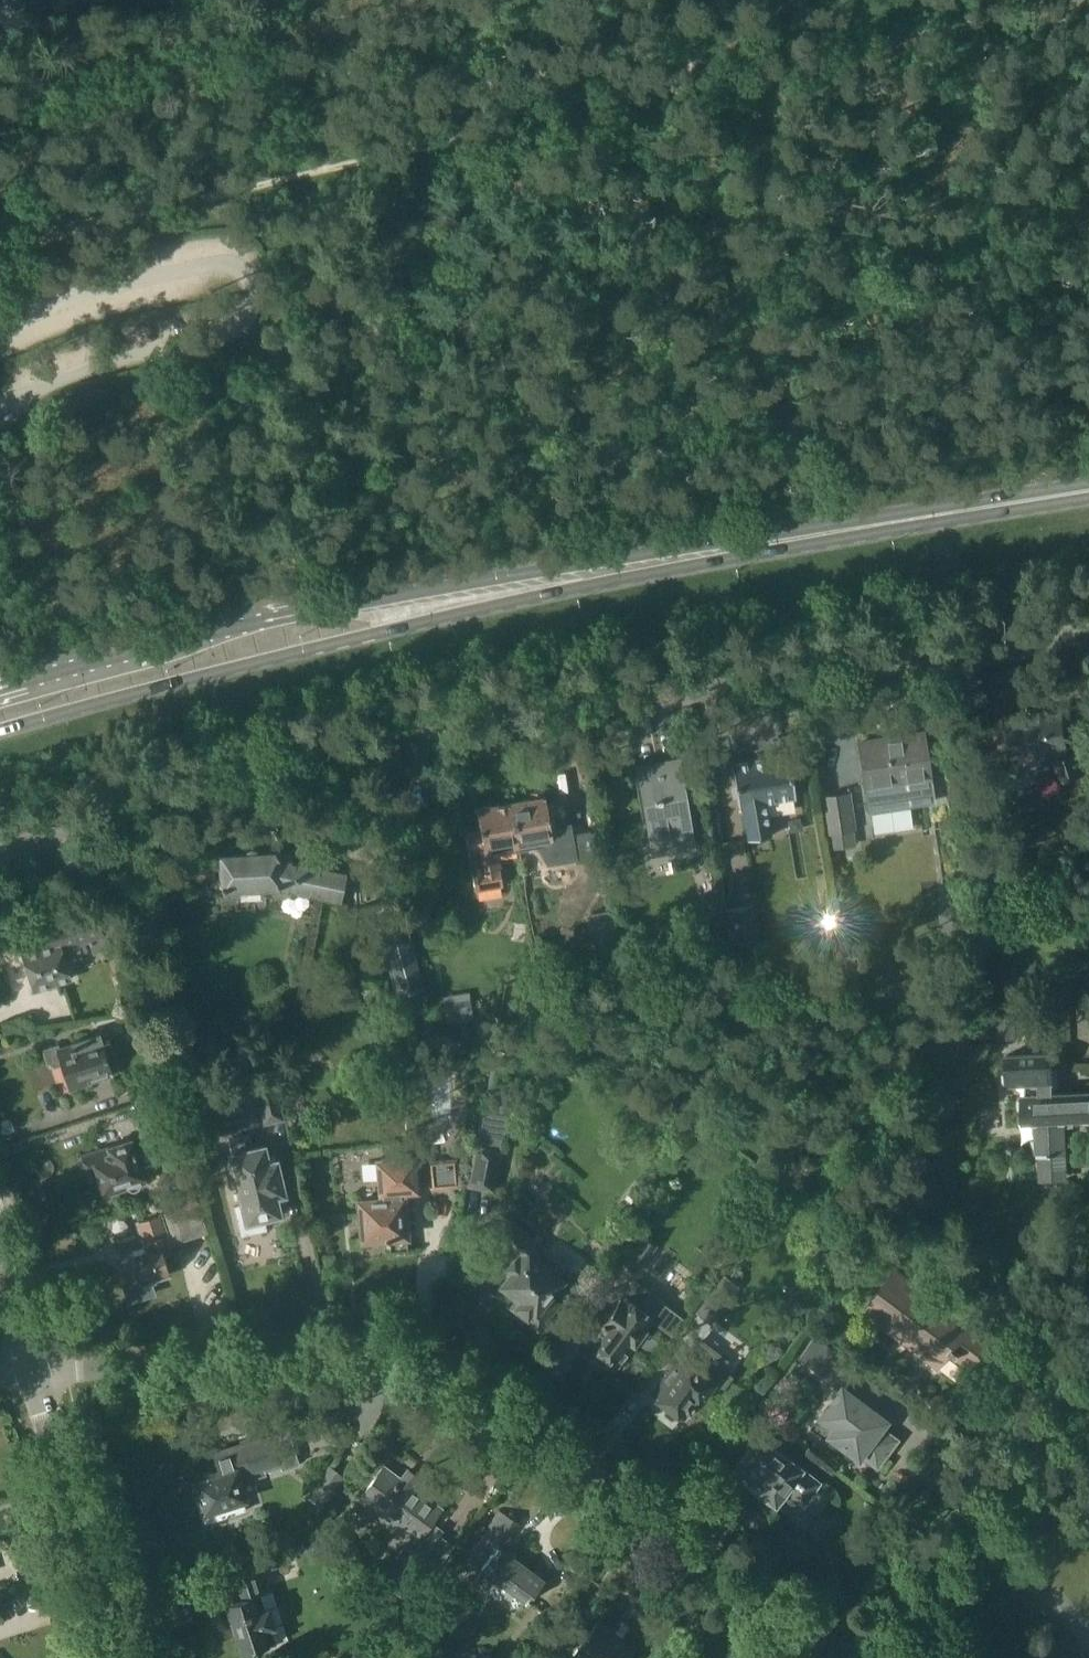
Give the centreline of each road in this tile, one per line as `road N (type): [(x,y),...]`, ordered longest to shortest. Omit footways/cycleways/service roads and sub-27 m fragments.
road 1 (unclassified): [(1088,629),(478,729),(226,782),(0,854)]
road 2 (residential): [(835,1657),(414,1355),(372,1340),(29,1377)]
road 3 (primary): [(468,598),(1088,503)]
road 4 (primary): [(0,735),(468,598)]
road 5 (primary): [(468,598),(299,613),(0,692)]
road 6 (track): [(347,162),(627,110),(778,0)]
road 7 (track): [(0,259),(109,214),(234,181),(347,162)]
road 8 (residential): [(856,1657),(965,1529),(1088,1404)]
road 9 (tertiary): [(120,1657),(29,1377)]
road 10 (track): [(430,26),(459,144)]

